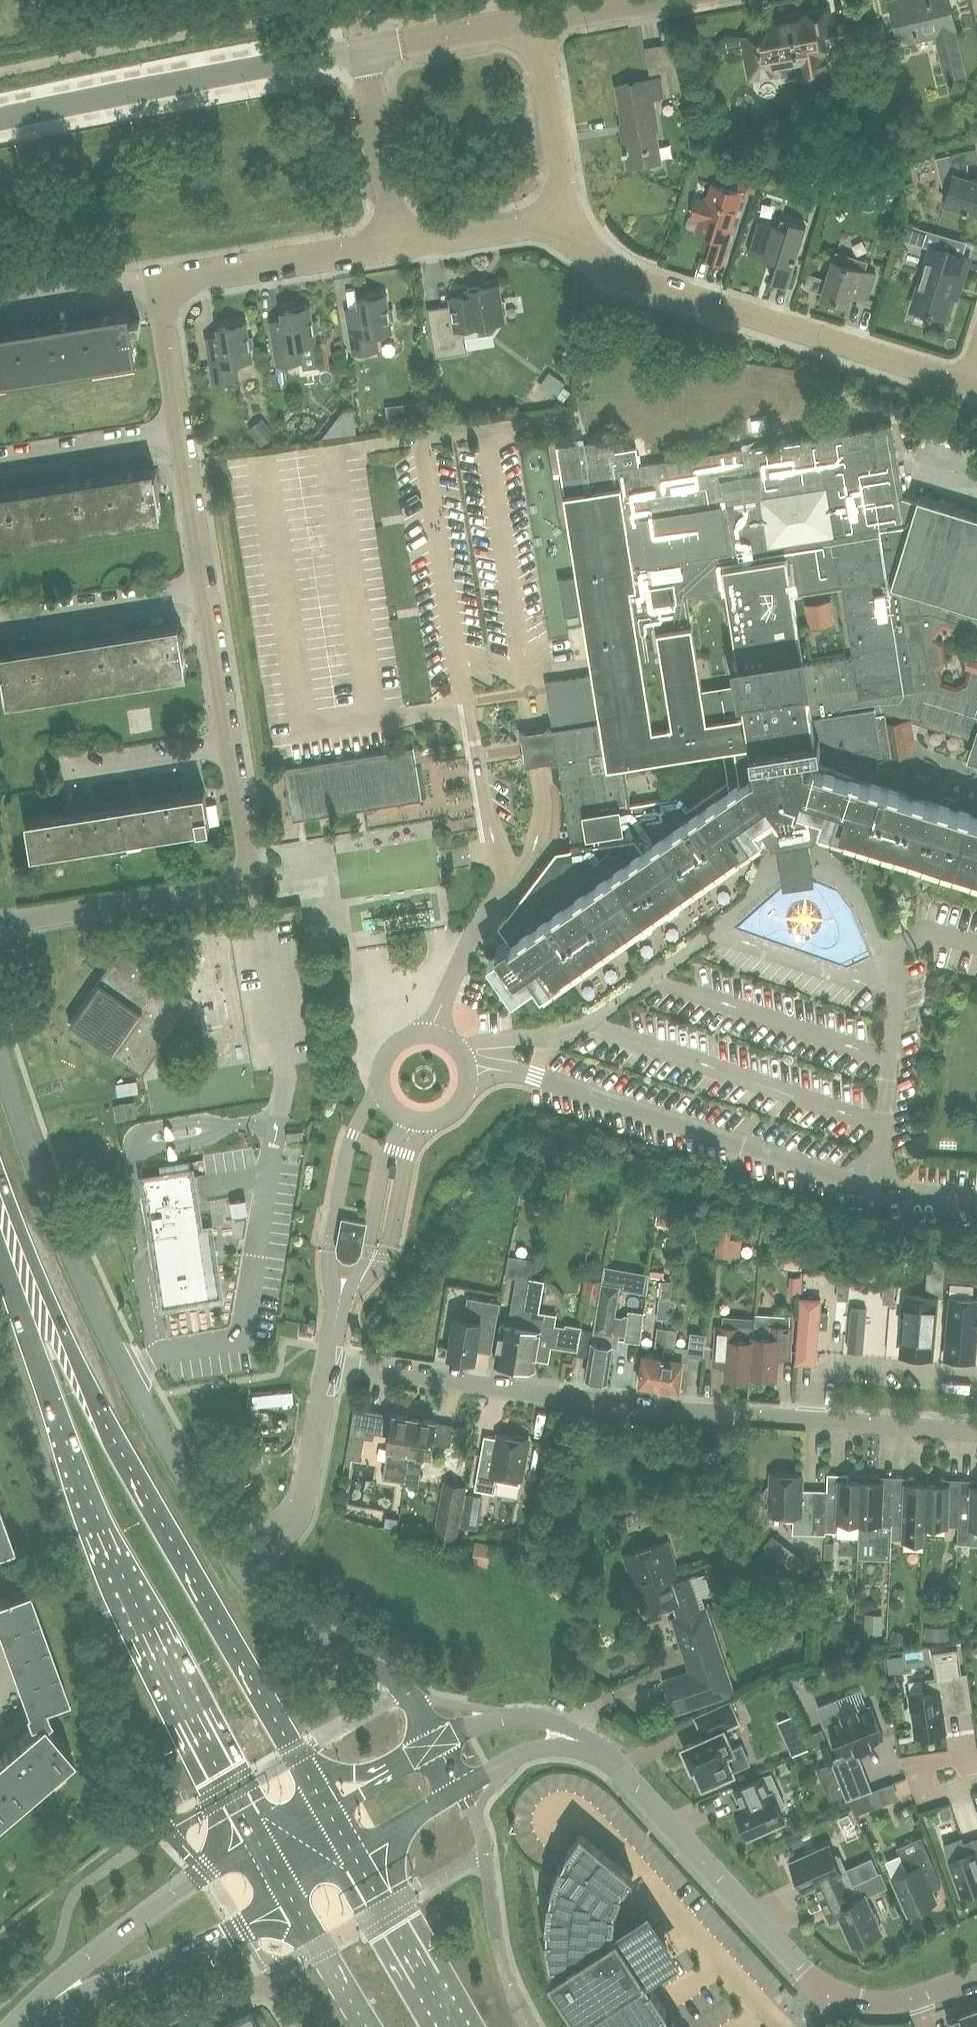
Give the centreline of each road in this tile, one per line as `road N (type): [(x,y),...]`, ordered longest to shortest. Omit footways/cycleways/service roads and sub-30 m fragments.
road 1 (residential): [(238,1564),(297,1512),(329,1363),(710,1414),(976,1431)]
road 2 (primary): [(324,1805),(116,1440),(0,1183)]
road 3 (primary): [(0,1253),(108,1540),(259,1840)]
road 4 (residential): [(0,1057),(106,1331),(238,1564)]
road 5 (residential): [(974,386),(626,278),(596,259),(568,219)]
road 6 (residential): [(227,745),(251,876),(0,925)]
road 7 (unclassified): [(0,122),(367,52)]
road 8 (secondary): [(259,1840),(120,1935),(15,2026)]
road 9 (residential): [(623,1771),(825,1996)]
road 10 (secondary): [(28,2026),(240,1923),(290,1890)]
road 11 (residential): [(238,1564),(284,1618),(390,1678),(434,1744)]
road 12 (residential): [(157,282),(395,242)]
road 13 (unclassified): [(623,1771),(591,1737),(558,1725),(504,1721),(434,1744)]
road 14 (residential): [(0,616),(200,586)]
road 15 (primary): [(454,2026),(353,1854)]
road 16 (residential): [(568,219),(539,24)]
road 17 (residential): [(395,242),(367,52)]
road 18 (residential): [(0,459),(178,430)]
road 19 (unclassified): [(460,1790),(540,1749),(574,1750),(623,1771)]
road 20 (residential): [(395,242),(568,219)]
road 21 (unclassified): [(367,52),(539,24)]
road 22 (residential): [(62,777),(227,745)]
road 23 (residential): [(227,745),(200,586)]
road 24 (residential): [(0,303),(157,282)]
road 25 (residential): [(200,586),(178,430)]
road 26 (primary): [(290,1890),(367,2026)]
road 27 (residential): [(178,430),(157,282)]
road 28 (residential): [(539,24),(663,0)]
road 29 (unclassified): [(434,1744),(324,1805)]
road 30 (unclassified): [(353,1854),(460,1790)]

